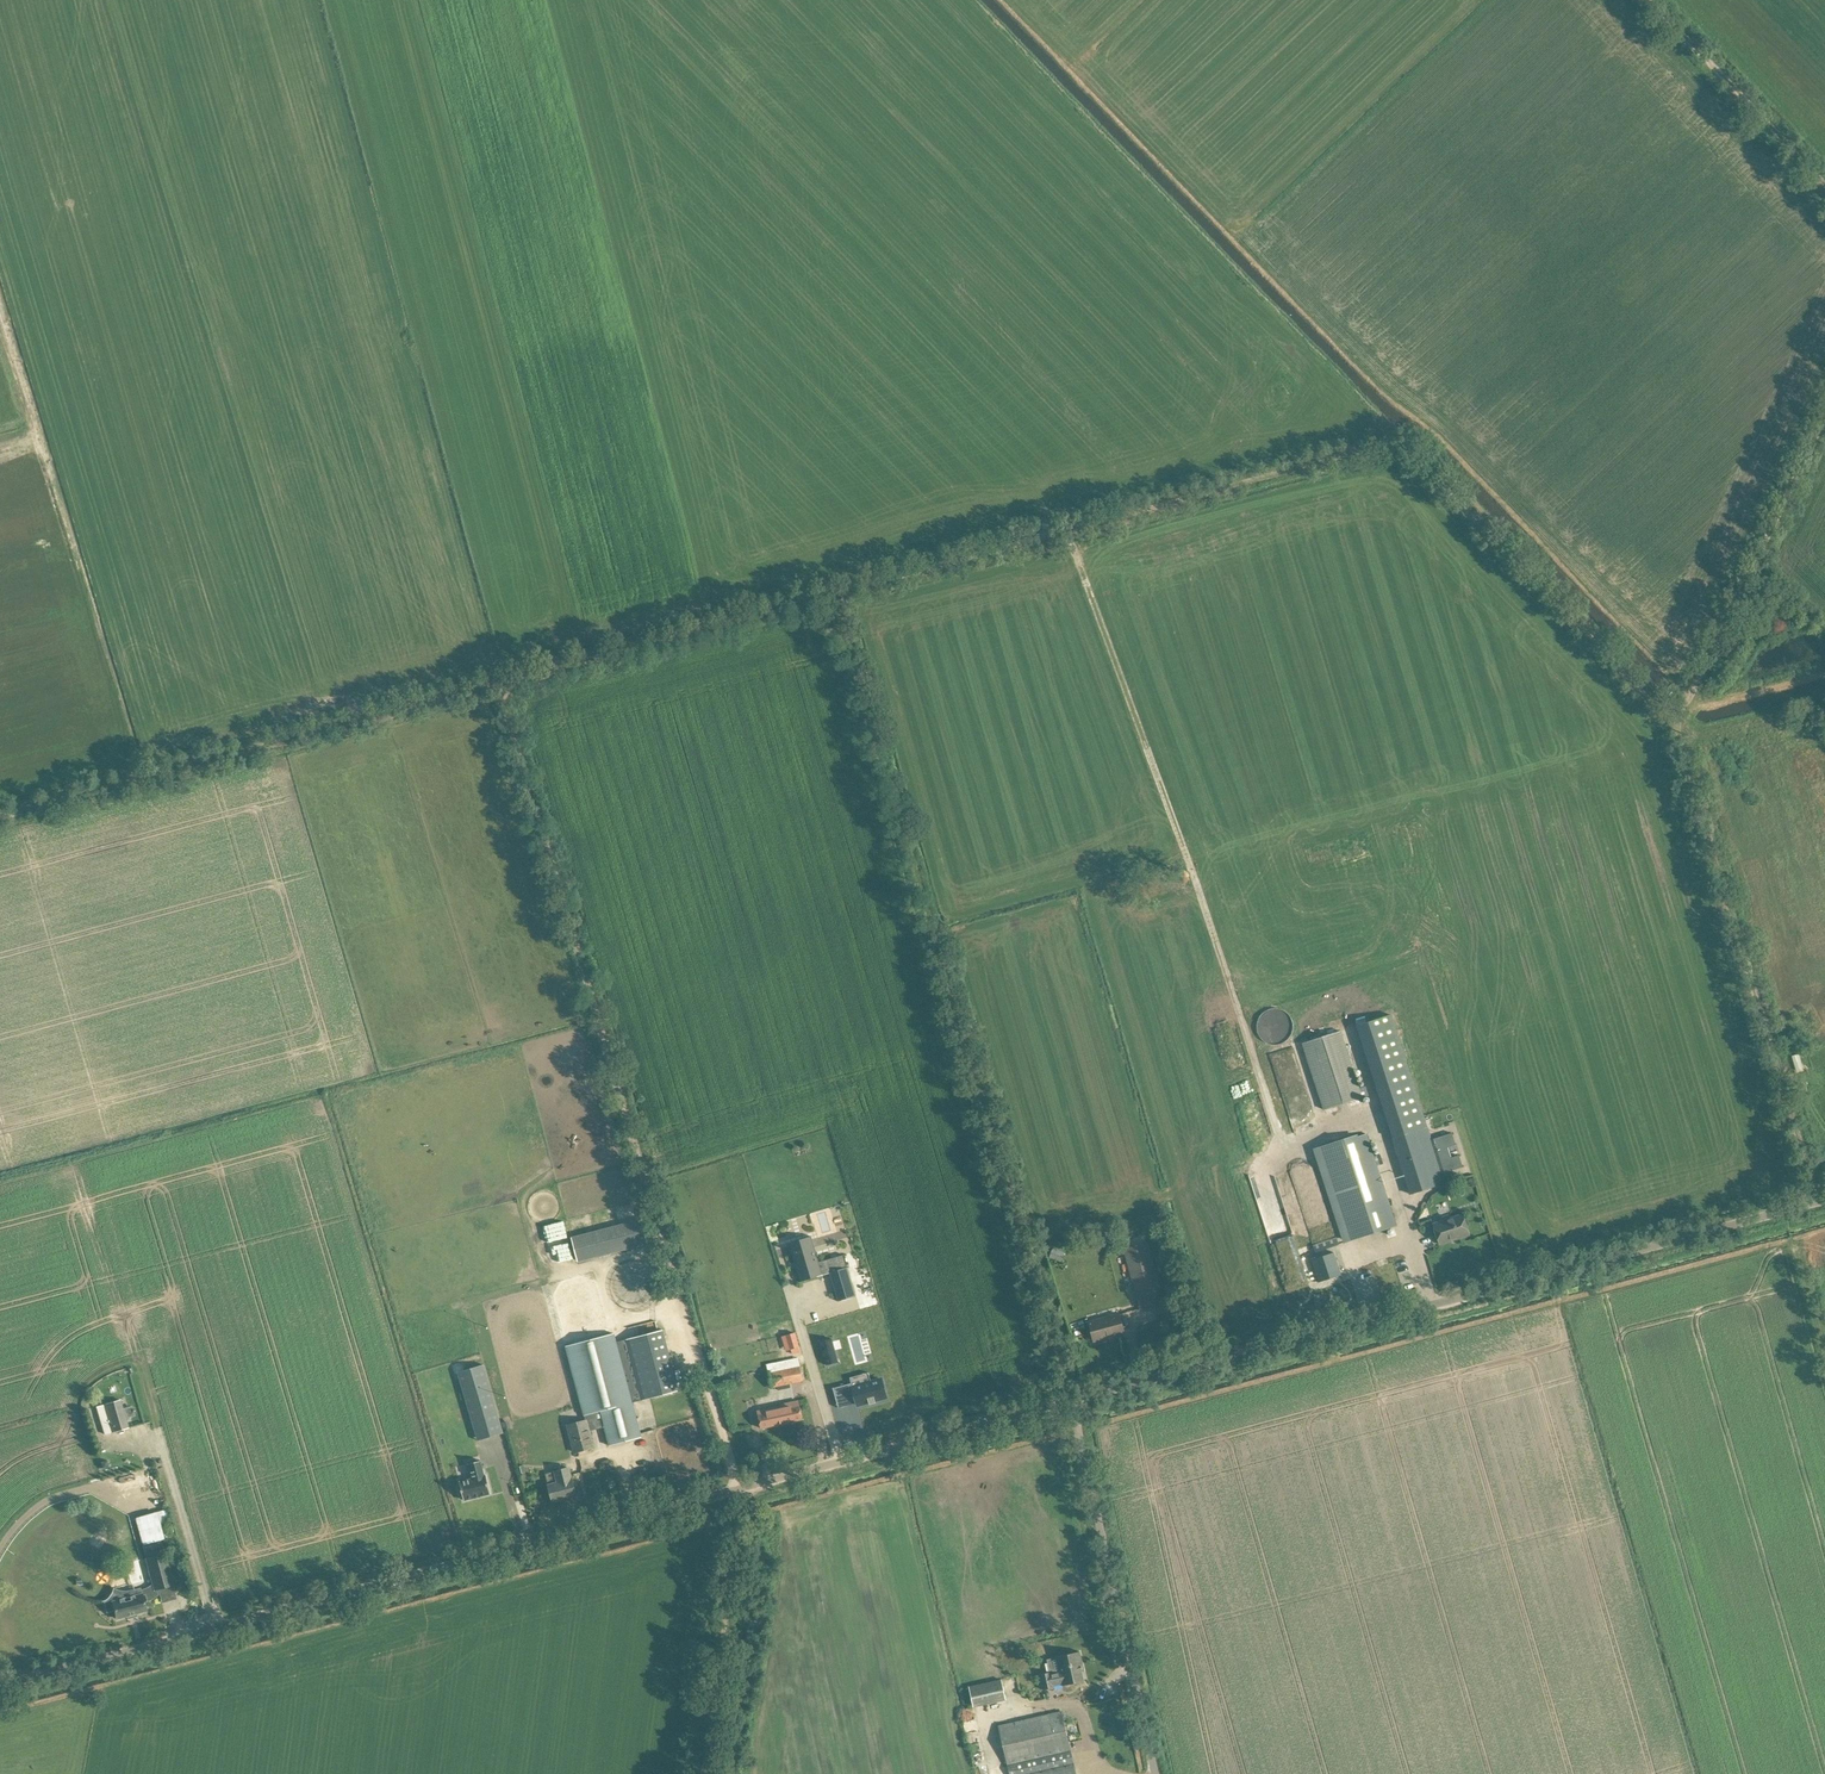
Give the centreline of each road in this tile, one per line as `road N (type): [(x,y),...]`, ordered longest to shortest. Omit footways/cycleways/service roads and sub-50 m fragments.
road 1 (unclassified): [(0,1687),(1072,1400)]
road 2 (track): [(833,595),(1393,445),(1676,726)]
road 3 (track): [(1072,1400),(833,595)]
road 4 (track): [(500,685),(739,1488)]
road 5 (unclassified): [(1072,1400),(1824,1200)]
road 6 (track): [(0,815),(500,685)]
road 7 (track): [(1819,1202),(1676,726)]
road 8 (unclassified): [(1160,1773),(1072,1400)]
road 9 (track): [(1824,412),(1676,726)]
road 10 (track): [(500,685),(833,595)]
road 11 (track): [(705,1773),(739,1488)]
road 12 (track): [(1824,182),(1650,0)]
road 13 (track): [(1824,1349),(1786,1211)]

